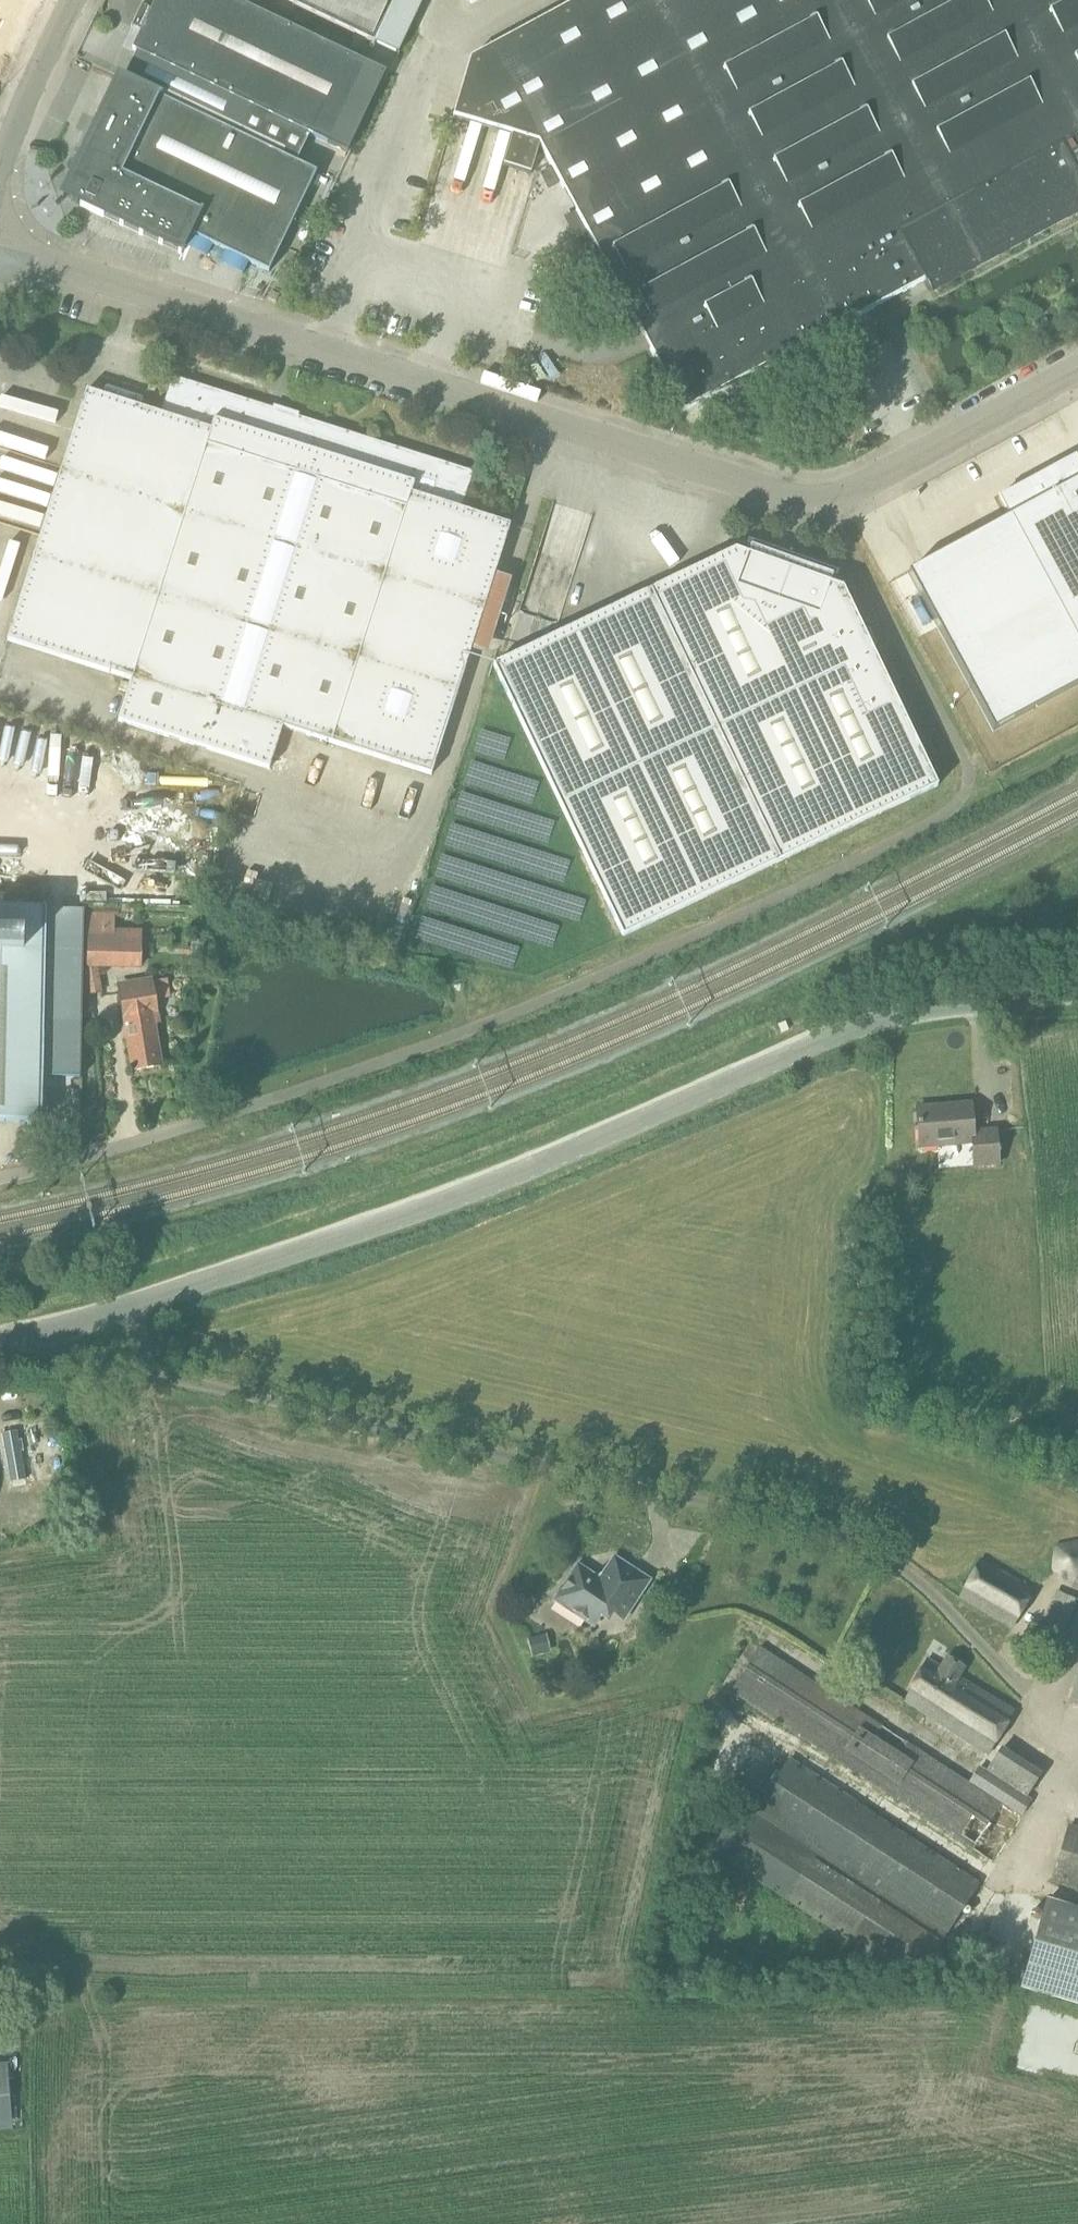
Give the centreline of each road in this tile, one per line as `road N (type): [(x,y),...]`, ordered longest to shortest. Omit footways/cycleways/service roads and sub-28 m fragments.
road 1 (unclassified): [(1077,369),(861,487),(803,498),(0,248)]
road 2 (tertiary): [(137,1303),(437,1202),(897,1017),(1077,995)]
road 3 (unclassified): [(877,1552),(825,1531),(148,1372),(137,1303)]
road 4 (unclassified): [(0,171),(75,0)]
road 5 (tertiary): [(0,1339),(137,1303)]

